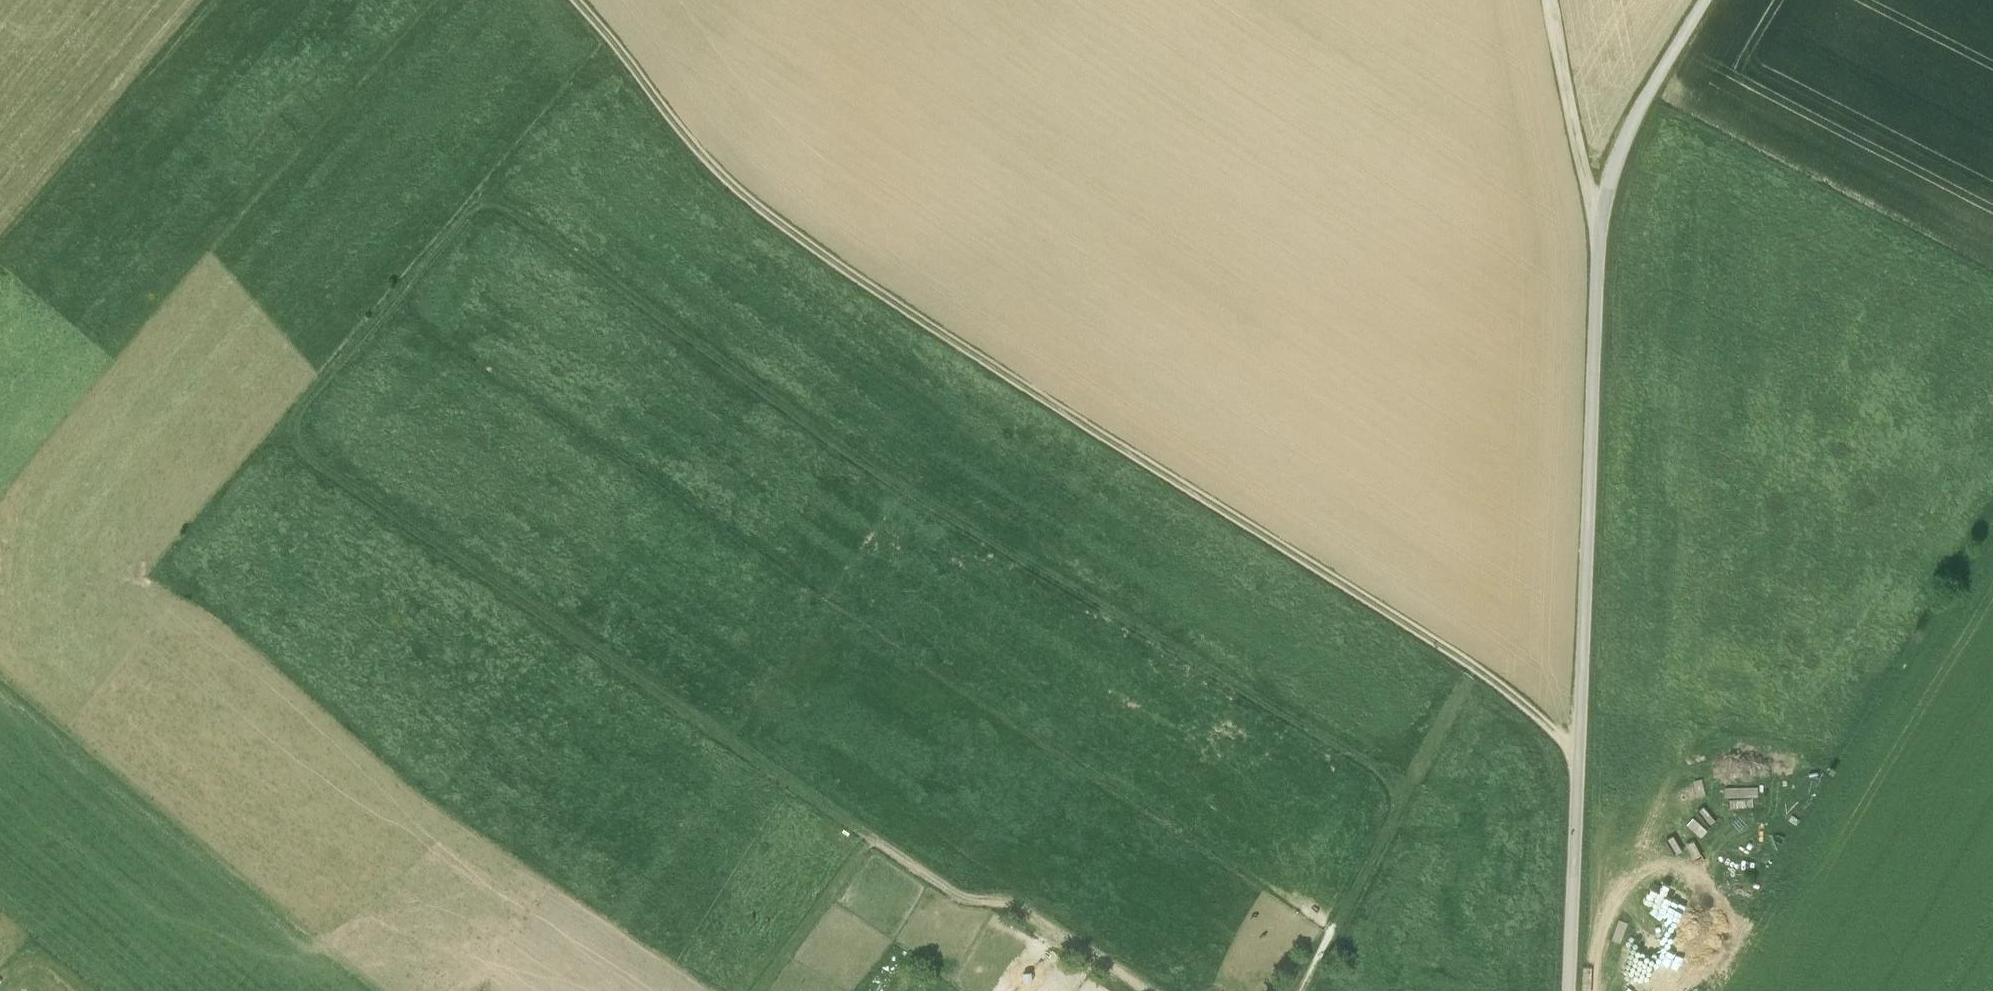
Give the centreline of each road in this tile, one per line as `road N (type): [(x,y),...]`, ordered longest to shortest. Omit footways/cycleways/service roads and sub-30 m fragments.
road 1 (track): [(1582,764),(1481,668),(763,215),(711,165),(575,0)]
road 2 (track): [(1603,218),(1587,183),(1549,0)]

